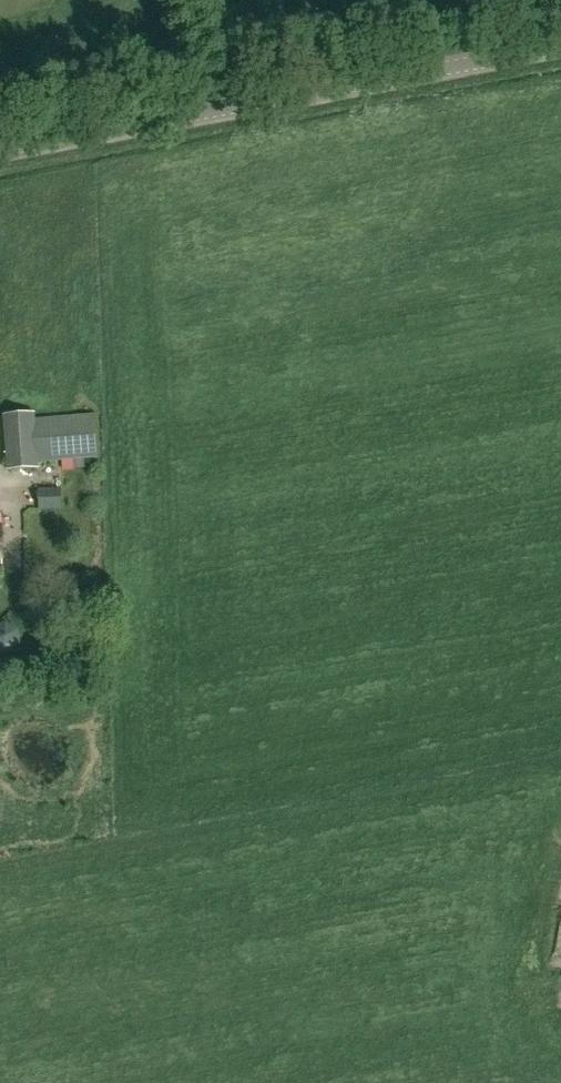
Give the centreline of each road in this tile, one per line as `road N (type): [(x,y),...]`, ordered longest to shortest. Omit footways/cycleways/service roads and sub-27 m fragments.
road 1 (unclassified): [(0,150),(560,50)]

